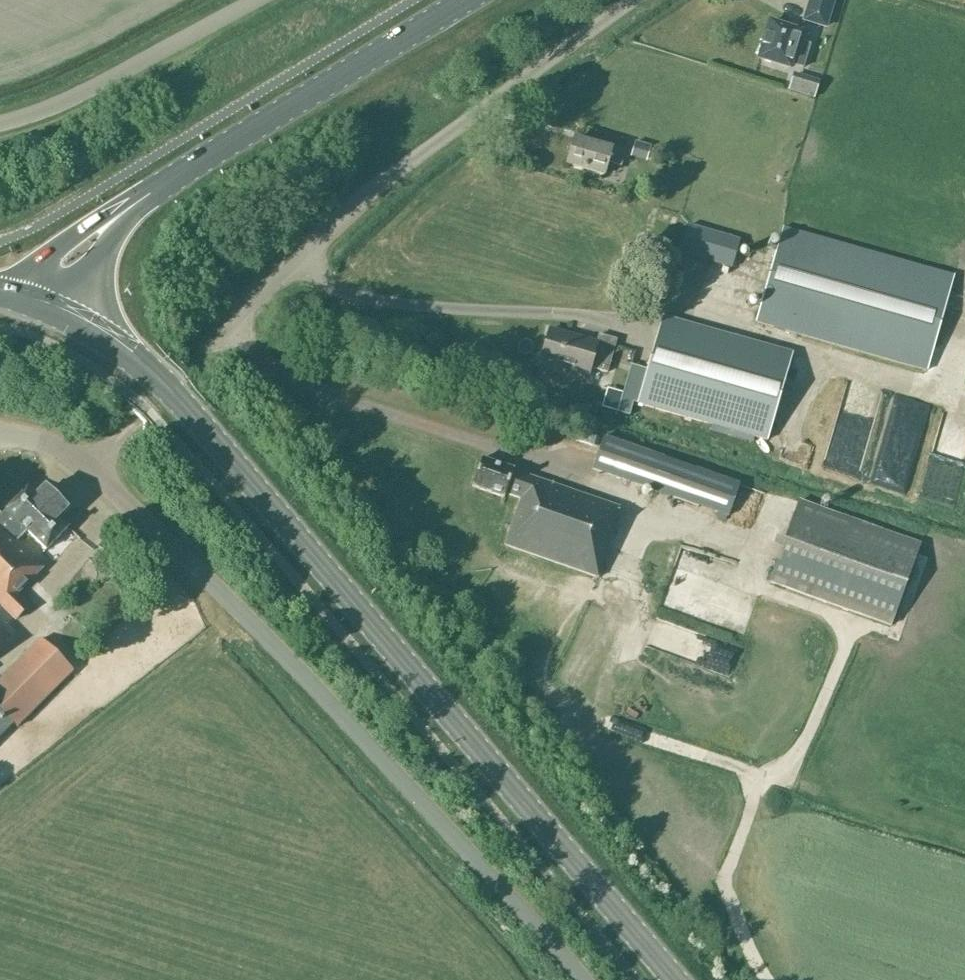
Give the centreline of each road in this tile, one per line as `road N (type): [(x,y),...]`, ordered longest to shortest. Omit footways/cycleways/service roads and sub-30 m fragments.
road 1 (primary): [(675,979),(173,393),(117,341),(72,315)]
road 2 (unclassified): [(87,468),(335,218),(632,0)]
road 3 (unclassified): [(87,468),(225,597),(582,979)]
road 4 (secondary): [(123,213),(466,0)]
road 5 (unclassified): [(0,124),(81,93),(256,0)]
road 6 (secondary): [(123,213),(103,214),(55,246),(17,295)]

